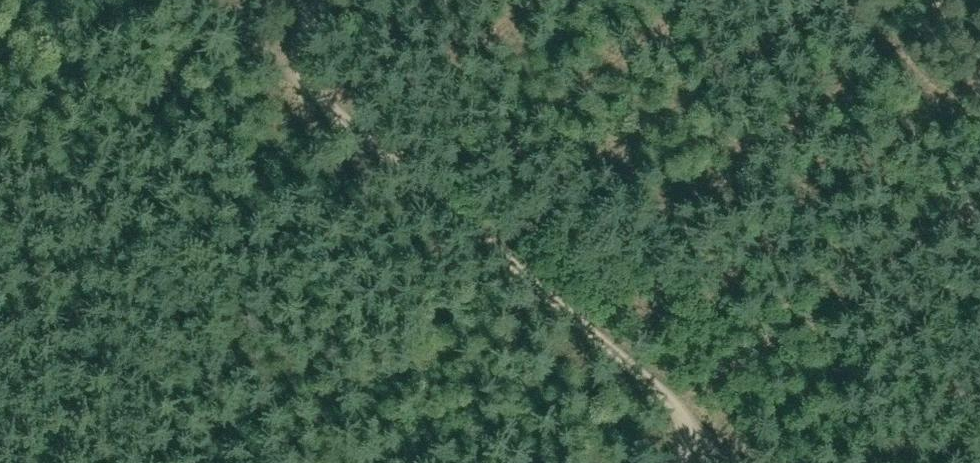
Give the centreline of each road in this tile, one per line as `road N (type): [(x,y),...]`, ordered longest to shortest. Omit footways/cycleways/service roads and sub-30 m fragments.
road 1 (track): [(353,0),(278,77),(701,420),(705,438),(681,462)]
road 2 (track): [(185,0),(278,77)]

